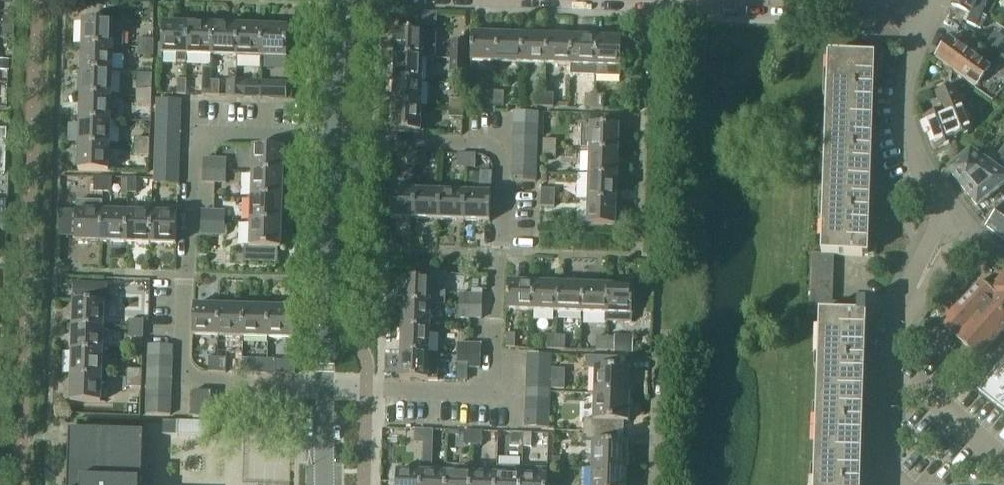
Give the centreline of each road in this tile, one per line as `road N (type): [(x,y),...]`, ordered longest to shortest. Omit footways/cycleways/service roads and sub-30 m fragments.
road 1 (residential): [(323,389),(495,394),(501,143),(332,138)]
road 2 (residential): [(332,138),(193,133),(184,275),(181,382),(323,389)]
road 3 (residential): [(664,0),(892,9),(921,21)]
road 4 (tertiary): [(323,389),(332,138)]
road 5 (residential): [(955,215),(925,178),(907,135),(905,90),(921,21)]
road 6 (residential): [(1003,461),(883,353)]
road 7 (residential): [(883,353),(955,215)]
road 8 (residential): [(661,484),(669,332)]
road 9 (tertiary): [(332,138),(336,0)]
road 10 (residential): [(894,484),(879,464),(883,353)]

